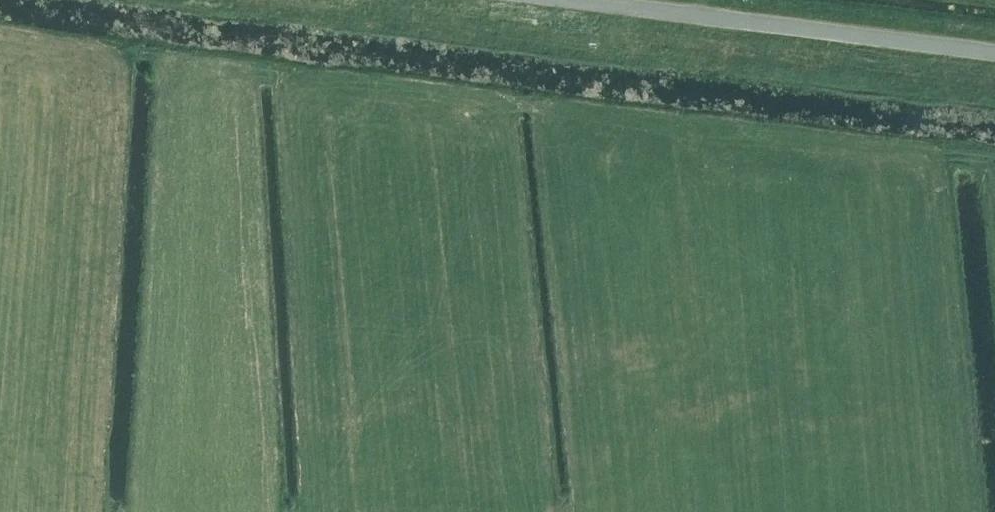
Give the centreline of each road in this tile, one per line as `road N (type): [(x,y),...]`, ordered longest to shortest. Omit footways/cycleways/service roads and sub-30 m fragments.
road 1 (unclassified): [(525,0),(994,58)]

